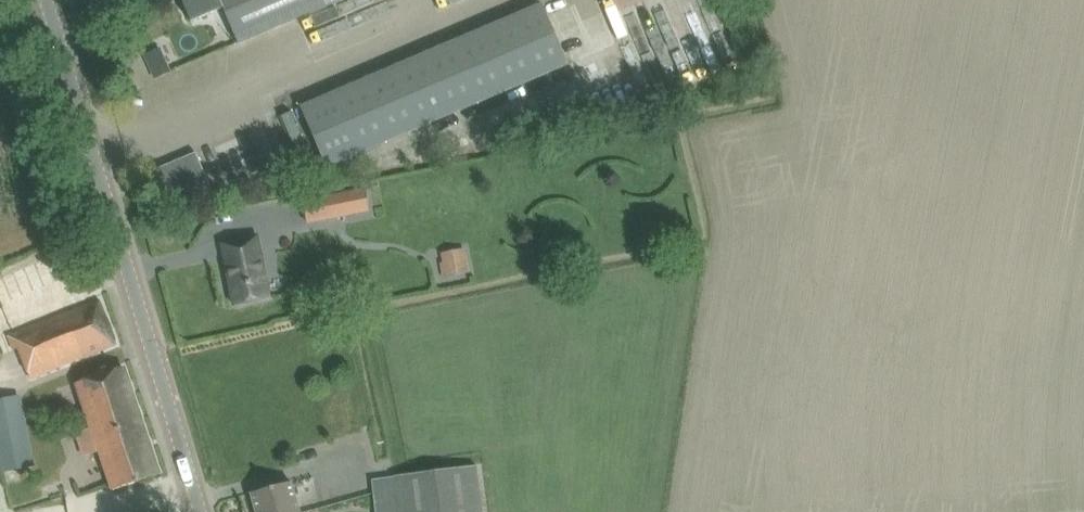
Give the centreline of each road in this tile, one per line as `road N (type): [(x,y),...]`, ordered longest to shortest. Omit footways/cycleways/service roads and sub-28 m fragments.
road 1 (secondary): [(200,511),(46,0)]

